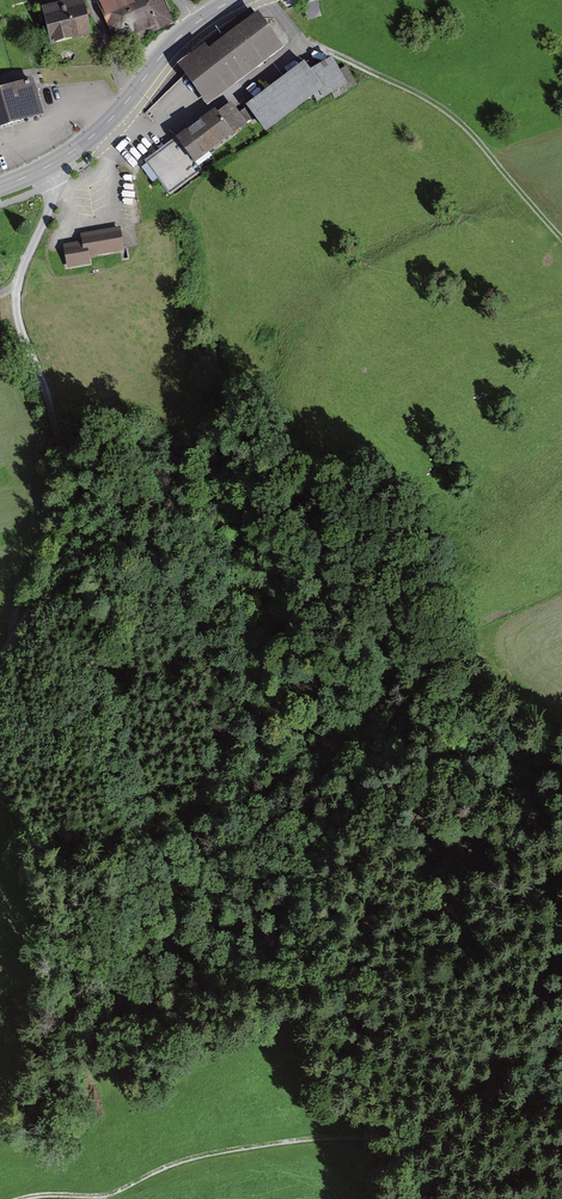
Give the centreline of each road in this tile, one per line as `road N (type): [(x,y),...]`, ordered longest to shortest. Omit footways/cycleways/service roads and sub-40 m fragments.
road 1 (track): [(561,976),(545,1003),(418,1132),(400,1140),(295,1142),(199,1158),(109,1195),(29,1198)]
road 2 (track): [(48,166),(55,188),(17,286),(17,314),(47,379),(77,515),(68,556),(0,670)]
road 3 (track): [(561,235),(442,105),(324,50),(289,26),(269,0)]
road 4 (track): [(73,482),(121,508),(169,556),(216,676),(260,737)]
road 5 (tertiary): [(0,187),(92,136),(180,35),(233,0)]

